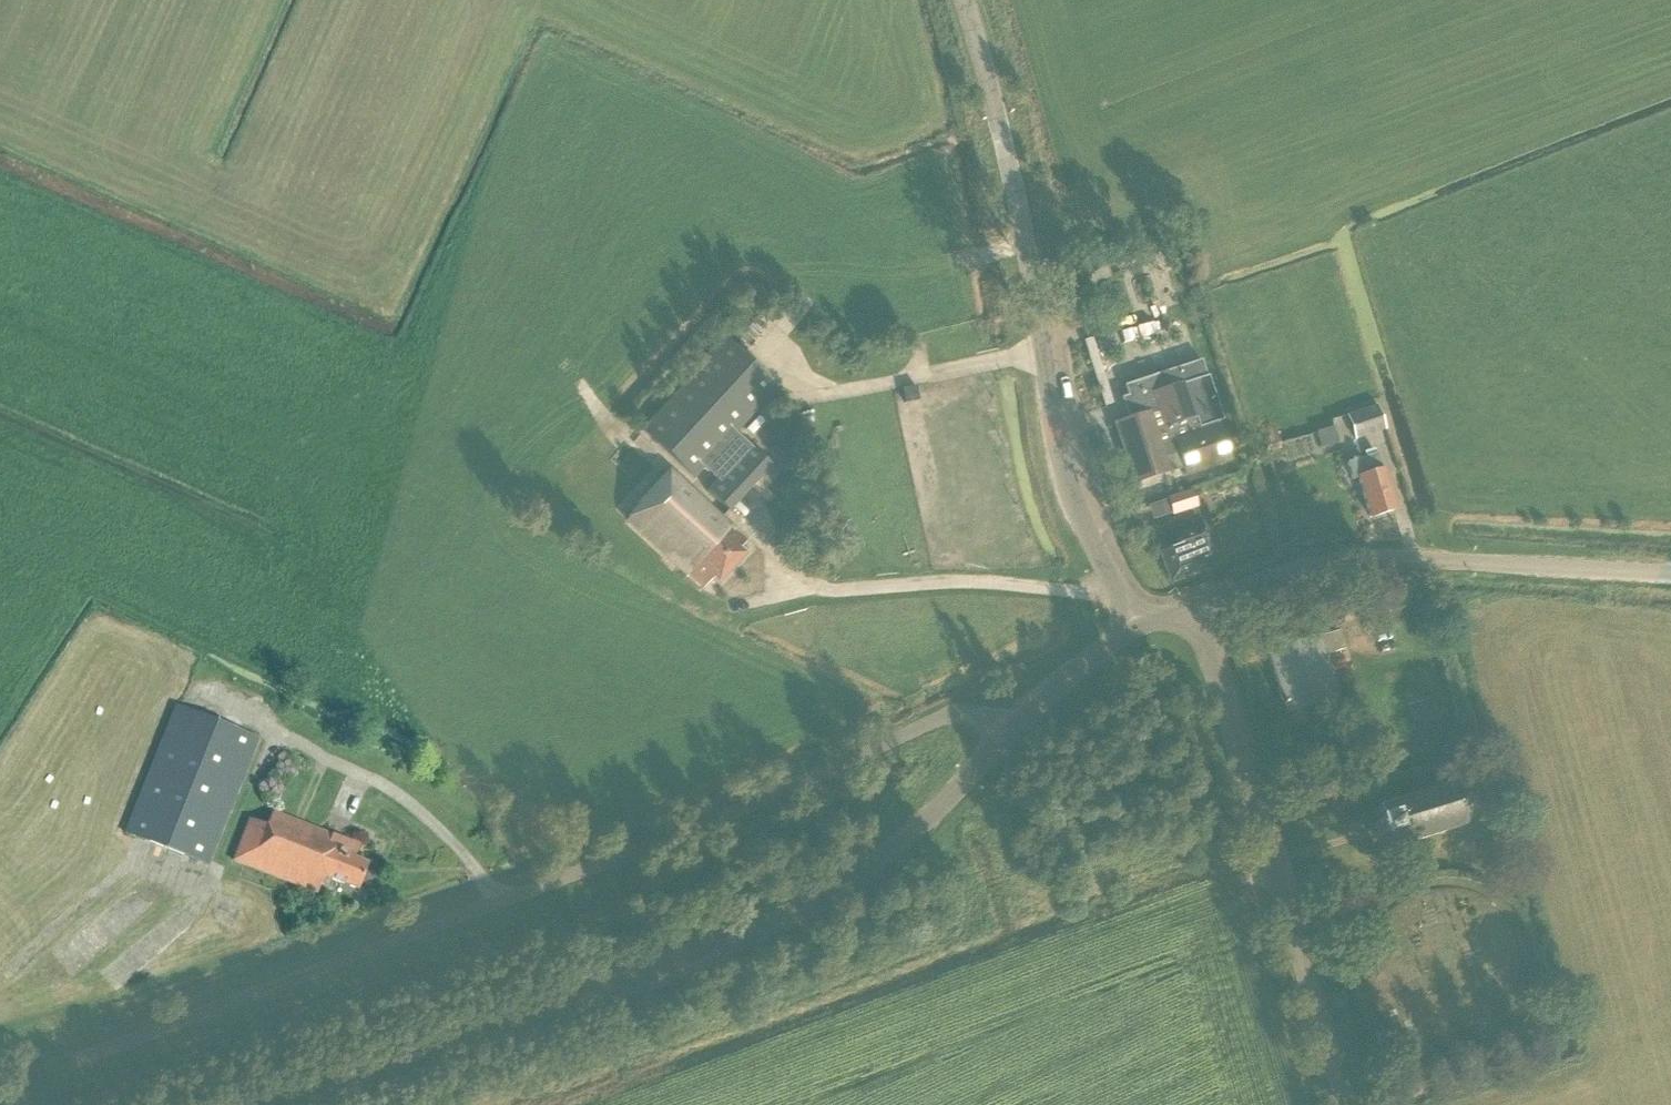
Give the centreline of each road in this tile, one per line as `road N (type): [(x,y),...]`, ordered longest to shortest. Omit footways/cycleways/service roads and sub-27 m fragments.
road 1 (residential): [(13,1085),(687,831),(940,718),(982,716),(1005,735)]
road 2 (tertiary): [(309,1104),(742,946),(876,866),(1005,735)]
road 3 (tertiary): [(1133,624),(1071,511),(1009,153),(964,0)]
road 4 (tertiary): [(1344,1104),(1196,610)]
road 5 (tertiary): [(1473,560),(1326,563),(1281,573),(1196,610)]
road 6 (tertiary): [(1473,560),(1670,574)]
road 7 (tertiary): [(1005,735),(1133,624)]

